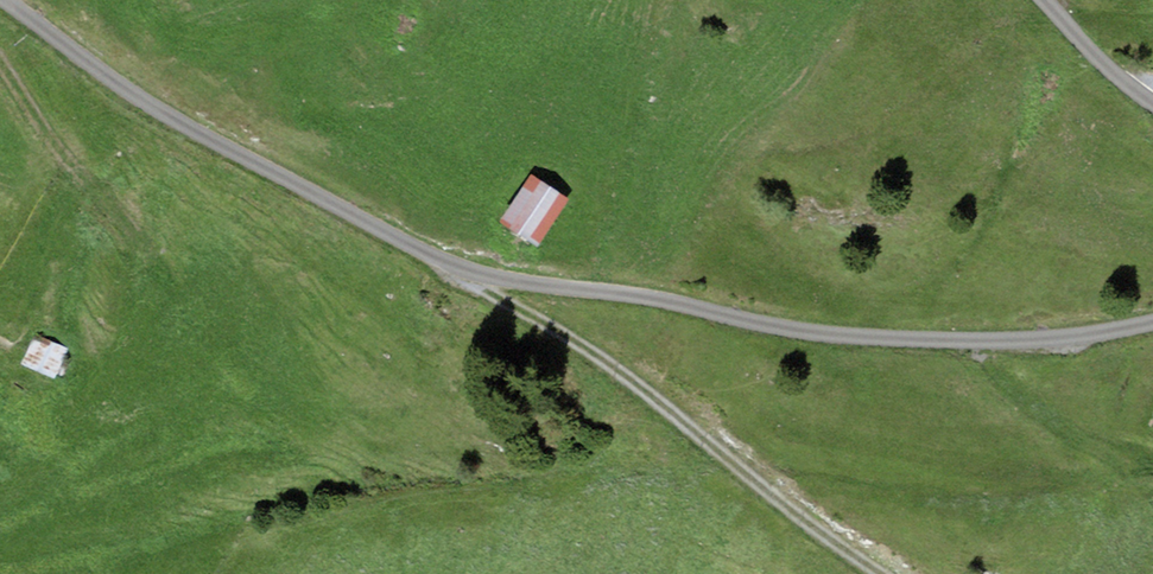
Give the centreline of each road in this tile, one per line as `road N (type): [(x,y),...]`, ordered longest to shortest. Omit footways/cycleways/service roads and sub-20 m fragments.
road 1 (unclassified): [(7,0),(200,128),(474,274),(664,299),(810,335),(1085,340),(1152,324)]
road 2 (track): [(474,274),(880,573)]
road 3 (track): [(0,59),(58,150),(153,254)]
road 4 (unclassified): [(1152,98),(1047,0)]

